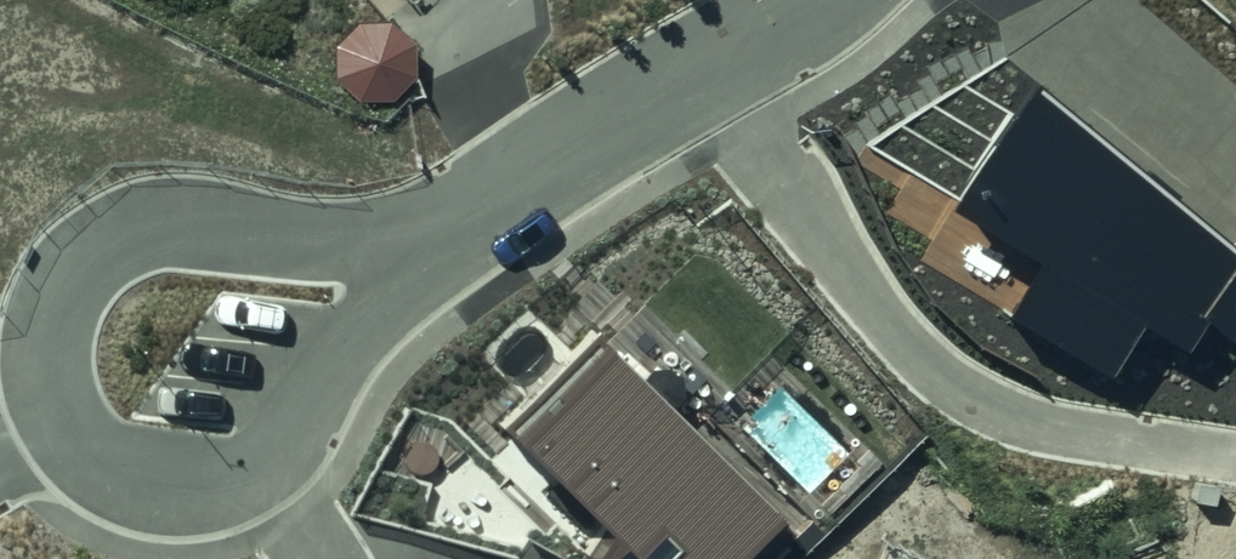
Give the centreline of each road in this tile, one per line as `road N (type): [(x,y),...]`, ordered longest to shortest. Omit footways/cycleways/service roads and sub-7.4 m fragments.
road 1 (residential): [(1235,442),(1032,389),(933,299),(847,184),(796,101),(765,28)]
road 2 (residential): [(65,438),(59,331),(83,266),(139,226),(189,221),(355,240),(455,230)]
road 3 (residential): [(455,230),(765,28)]
road 4 (residential): [(455,230),(261,473)]
road 5 (residential): [(261,473),(166,493),(65,438)]

